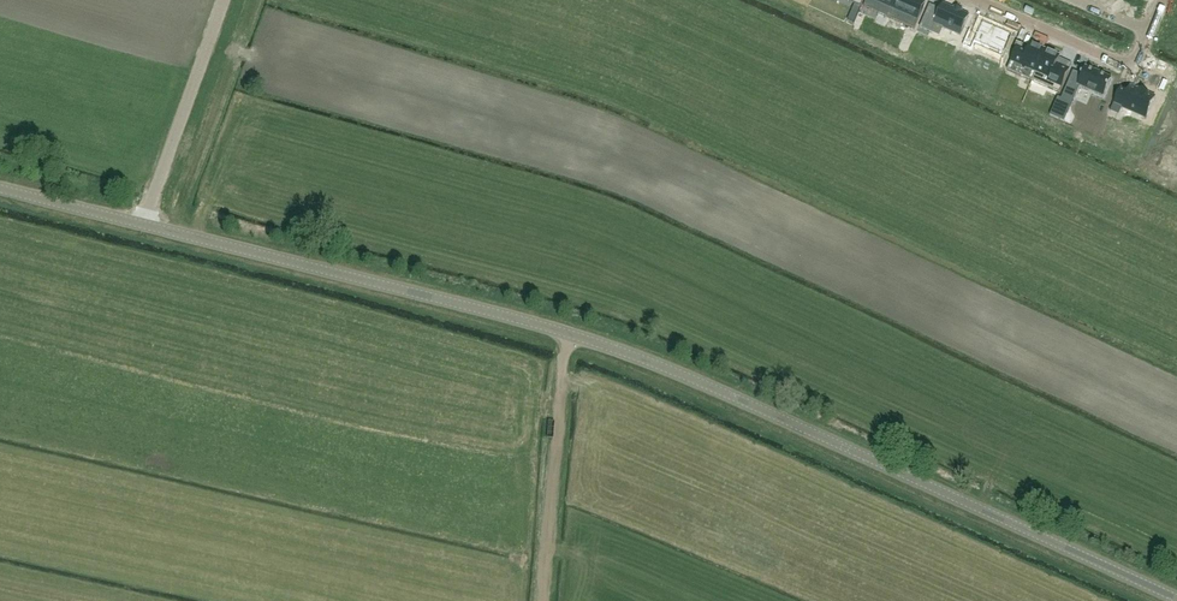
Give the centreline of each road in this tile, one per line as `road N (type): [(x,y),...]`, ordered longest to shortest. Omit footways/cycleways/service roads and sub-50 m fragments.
road 1 (unclassified): [(1176,598),(634,355),(144,224)]
road 2 (track): [(543,600),(568,333)]
road 3 (residential): [(225,0),(144,224)]
road 4 (residential): [(972,0),(1133,70),(1149,32)]
road 5 (unclassified): [(144,224),(0,187)]

